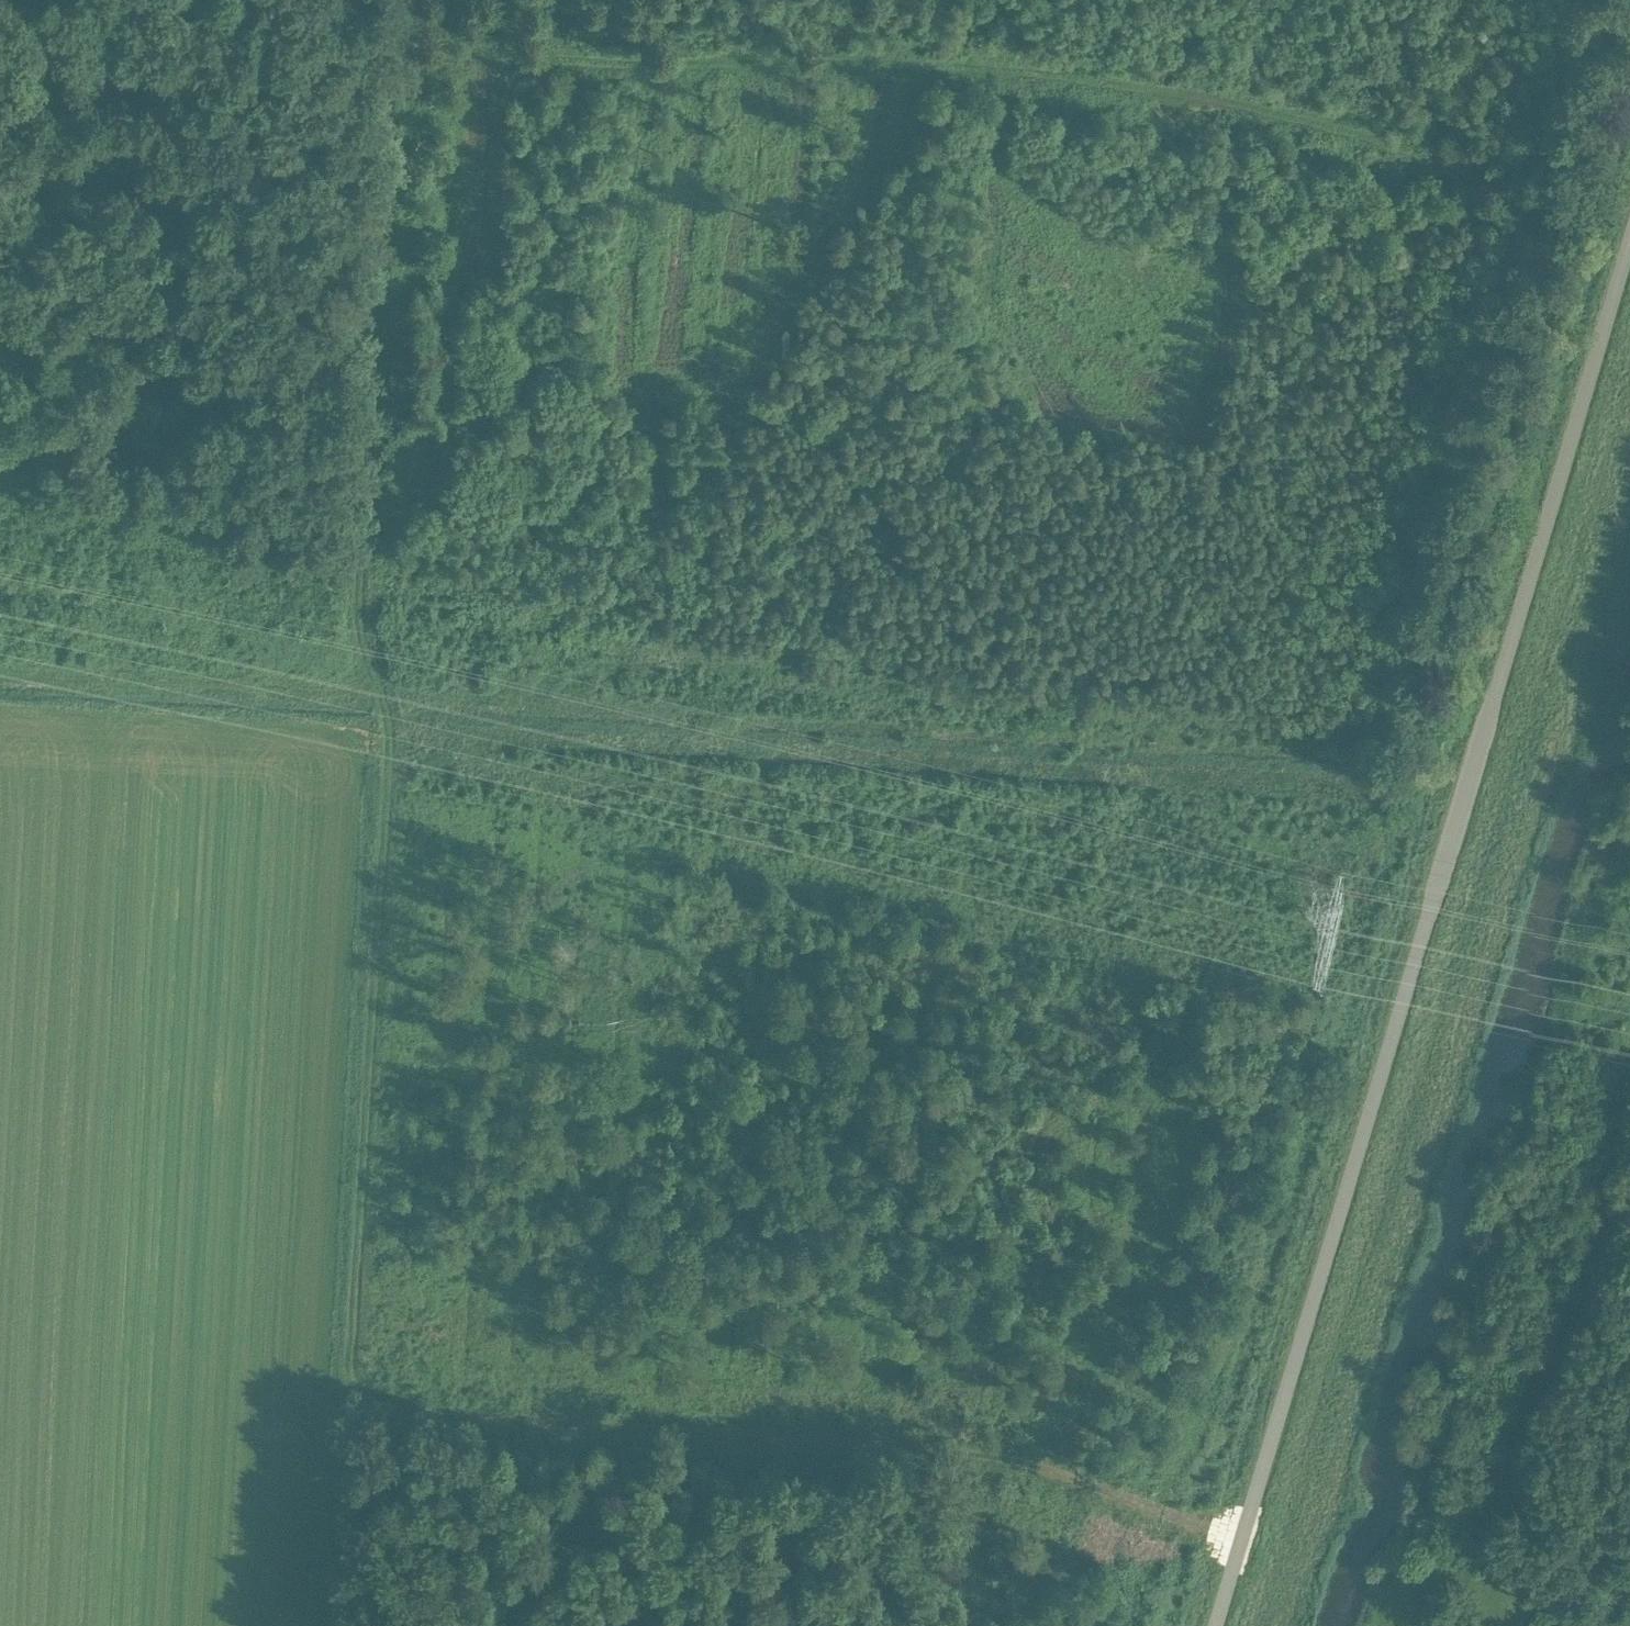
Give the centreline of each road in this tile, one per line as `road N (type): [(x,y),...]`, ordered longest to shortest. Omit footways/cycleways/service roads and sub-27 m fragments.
road 1 (unclassified): [(1215,1625),(1629,238)]

